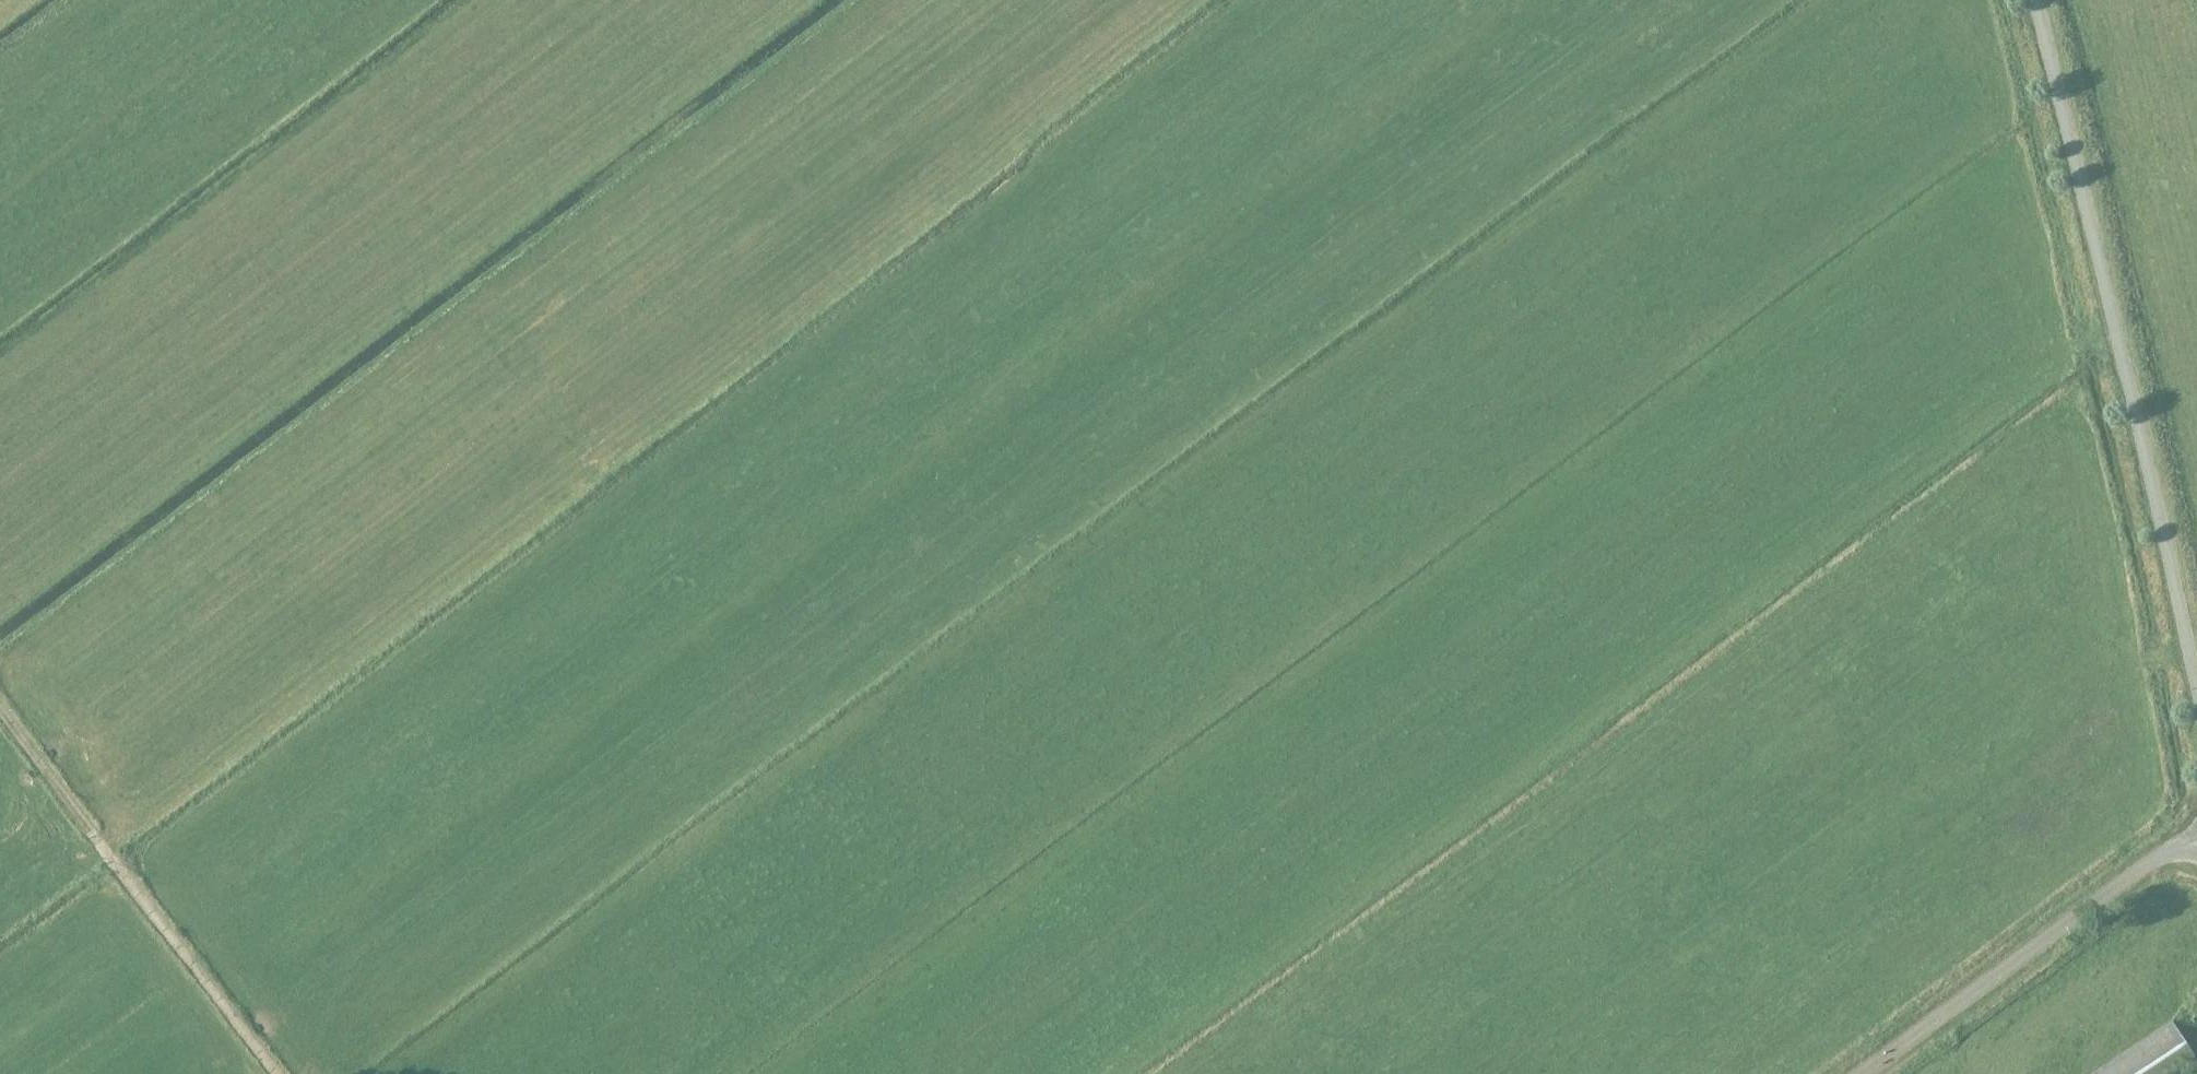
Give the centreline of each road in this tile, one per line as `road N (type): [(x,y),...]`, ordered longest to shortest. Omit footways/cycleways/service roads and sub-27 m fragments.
road 1 (tertiary): [(2196,696),(2033,0)]
road 2 (unclassified): [(1859,1073),(2144,866),(2196,846)]

